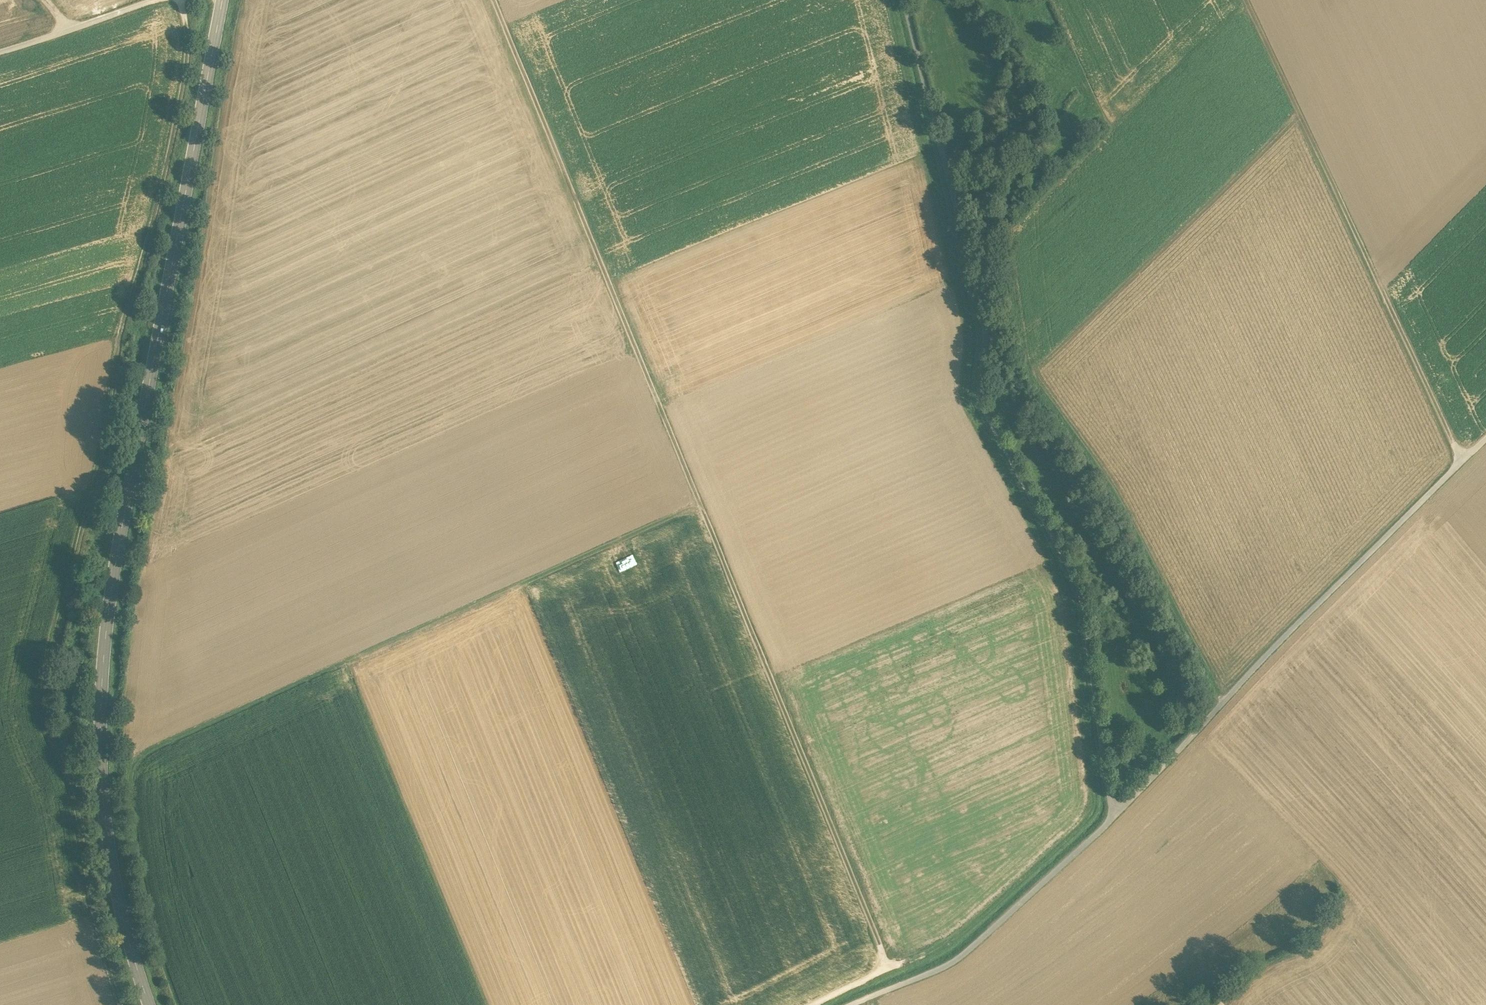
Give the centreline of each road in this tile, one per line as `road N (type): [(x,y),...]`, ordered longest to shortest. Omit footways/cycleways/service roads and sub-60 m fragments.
road 1 (track): [(896,0),(969,321),(965,399),(1068,595),(1094,795),(1086,819),(966,931),(815,1004)]
road 2 (track): [(500,0),(890,968)]
road 3 (track): [(188,3),(194,74),(127,340),(111,449),(49,713),(82,808),(124,1004)]
road 4 (secondary): [(153,1004),(116,851),(111,675),(232,0)]
road 5 (track): [(706,510),(137,764),(157,926),(182,1004)]
road 6 (track): [(1485,436),(1041,889),(960,960),(853,1004)]
road 7 (track): [(1119,810),(1108,789),(1083,593),(984,399),(987,323),(912,0)]
road 8 (track): [(1226,701),(1119,496),(1047,394),(1016,305),(1014,225)]
road 9 (track): [(1462,460),(1248,0)]
road 10 (track): [(188,3),(0,62)]

